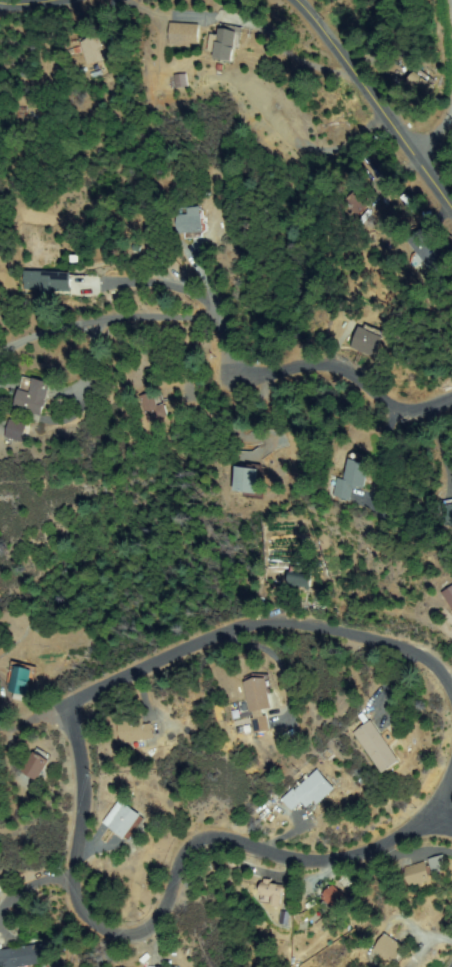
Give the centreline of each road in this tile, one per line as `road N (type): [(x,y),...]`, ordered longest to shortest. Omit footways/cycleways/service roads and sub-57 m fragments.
road 1 (residential): [(451,841),(424,829),(333,866),(208,842),(182,858),(147,936),(112,942),(83,923),(72,900),(80,799),(71,712)]
road 2 (residential): [(451,725),(442,694),(415,667),(360,646),(287,633),(204,645),(71,712)]
road 3 (tertiary): [(451,227),(403,154),(275,0)]
road 4 (residential): [(451,400),(404,409),(319,371),(246,388)]

